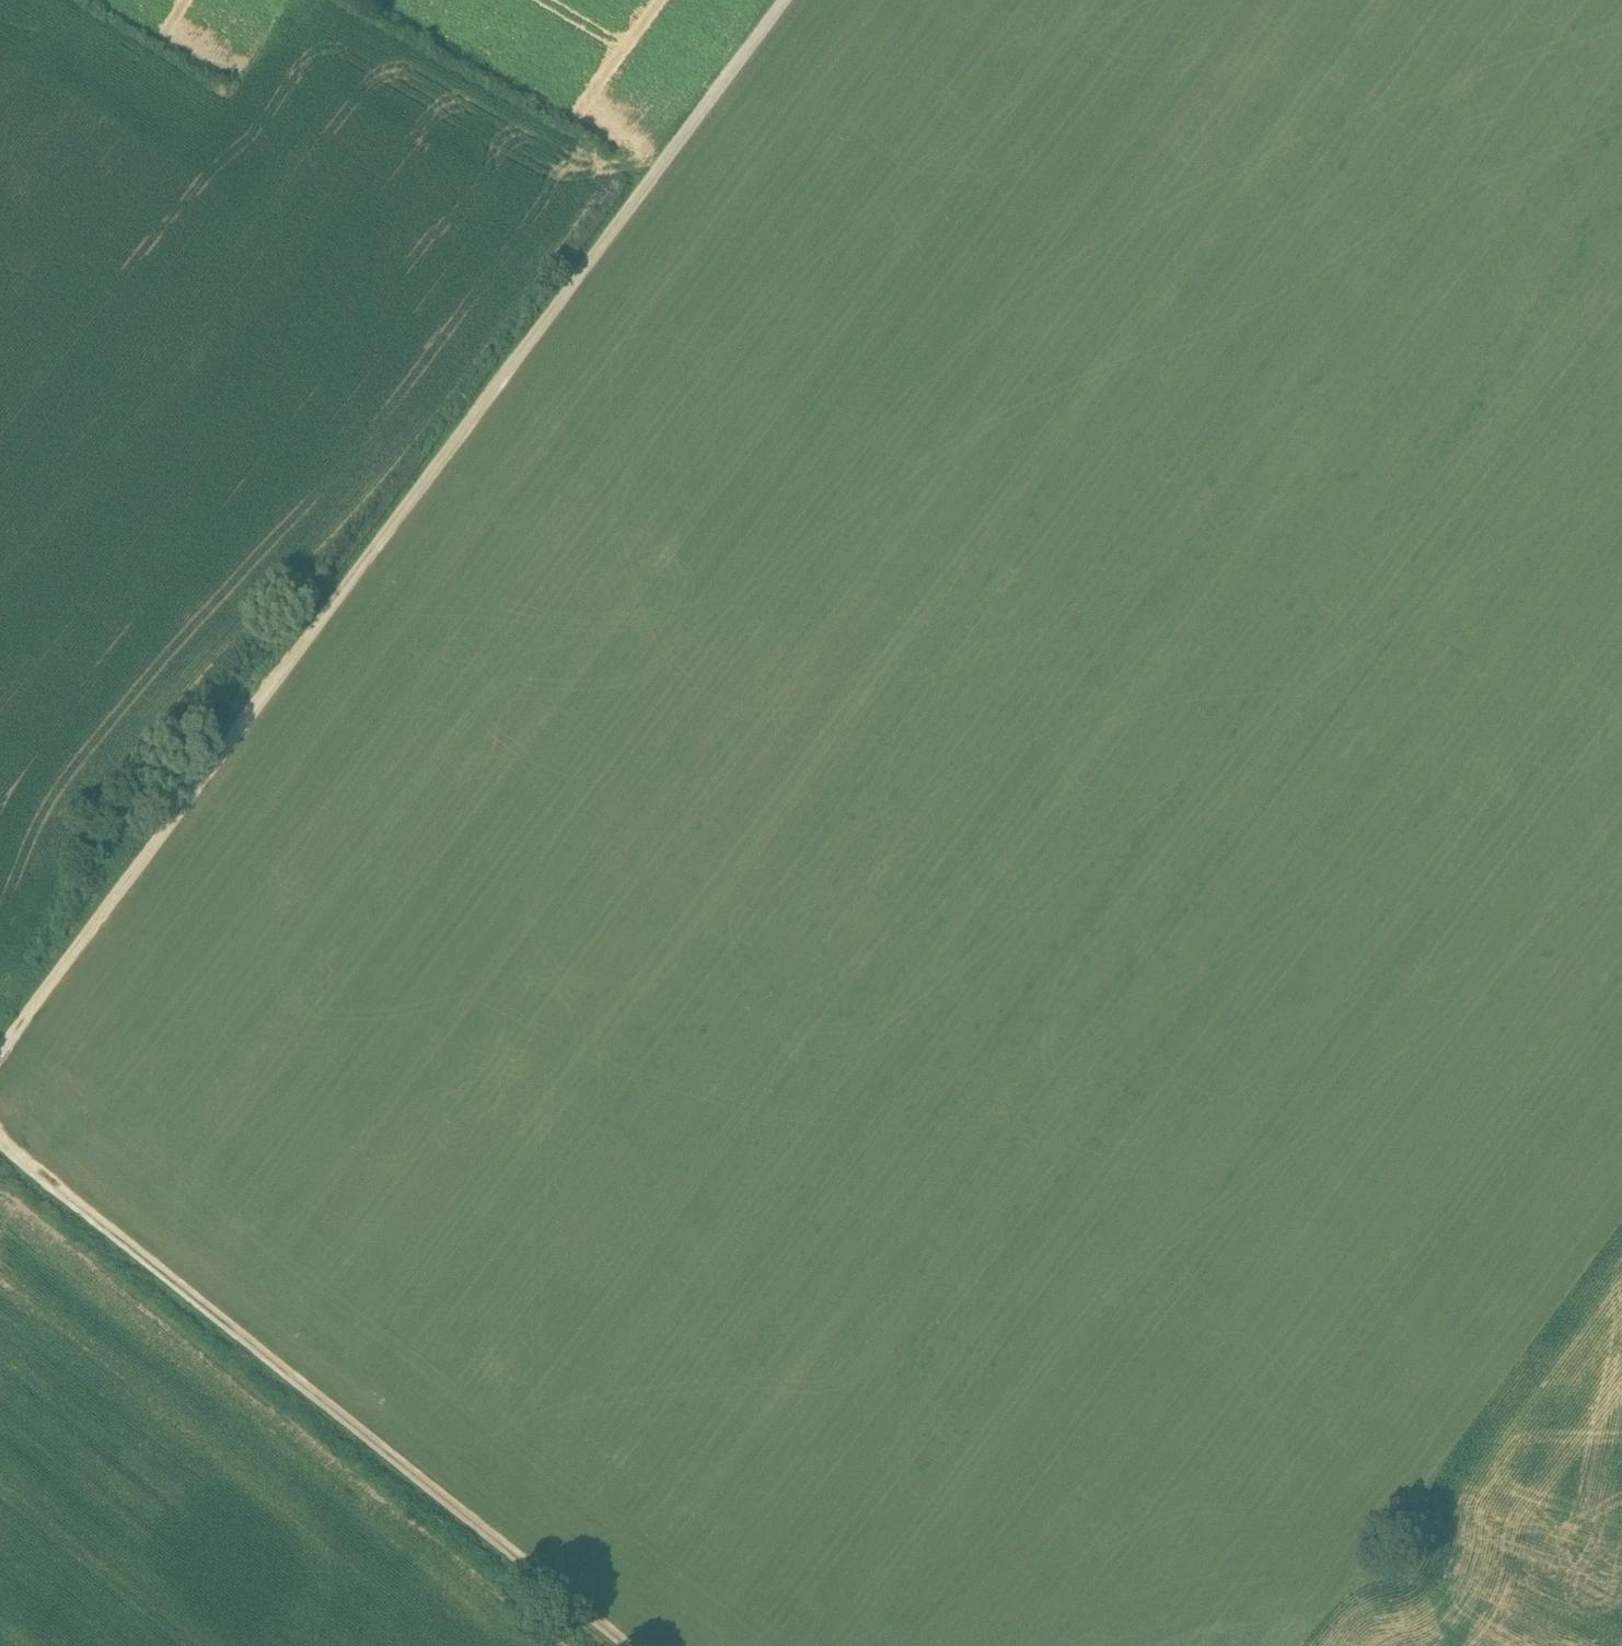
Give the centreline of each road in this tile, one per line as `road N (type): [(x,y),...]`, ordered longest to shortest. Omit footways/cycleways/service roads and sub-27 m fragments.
road 1 (track): [(784,0),(0,1047)]
road 2 (track): [(0,1140),(628,1645)]

